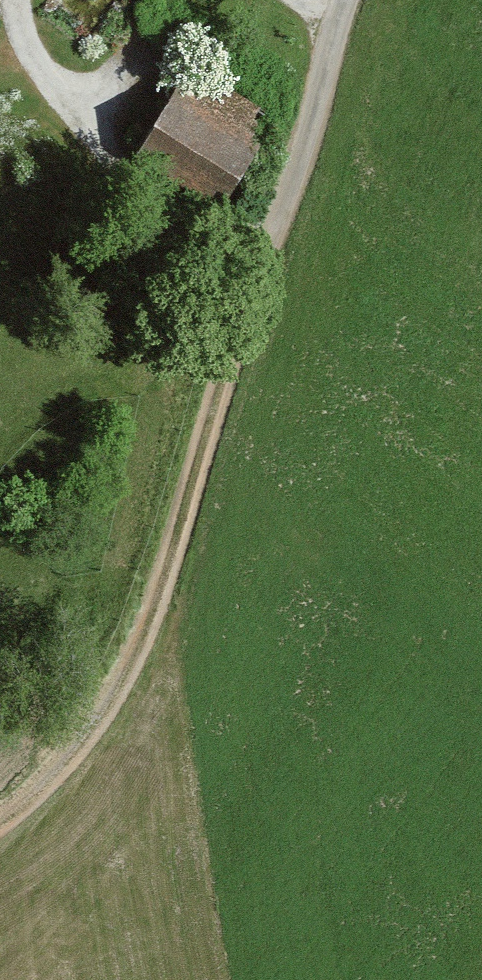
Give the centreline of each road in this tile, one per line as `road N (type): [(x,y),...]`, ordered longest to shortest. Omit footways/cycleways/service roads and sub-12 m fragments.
road 1 (track): [(236,979),(184,709),(248,300)]
road 2 (track): [(0,833),(46,797),(89,746),(134,671),(248,300)]
road 3 (residential): [(341,0),(248,300)]

